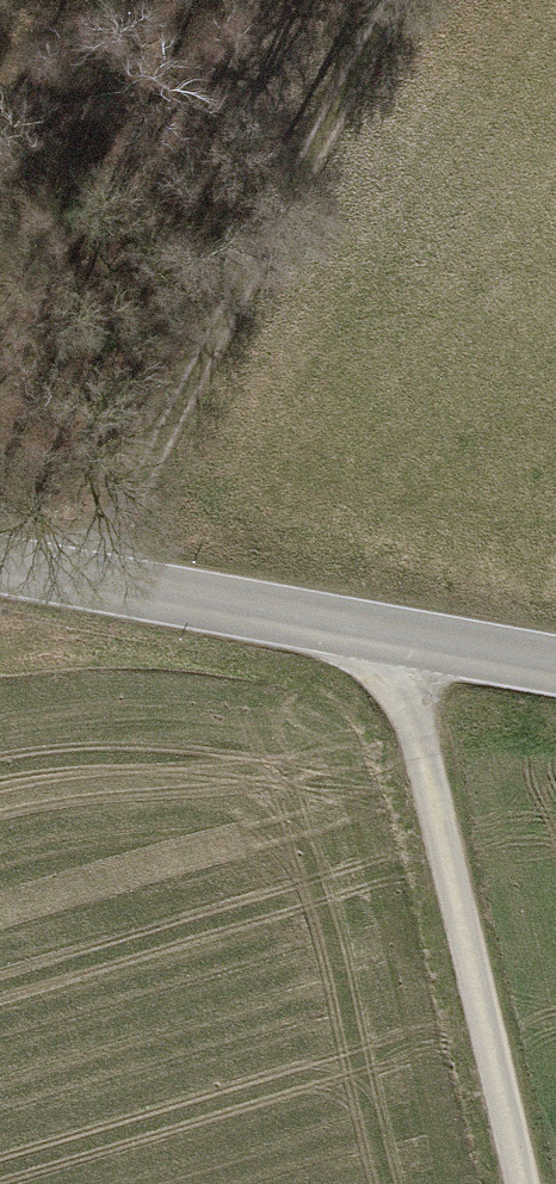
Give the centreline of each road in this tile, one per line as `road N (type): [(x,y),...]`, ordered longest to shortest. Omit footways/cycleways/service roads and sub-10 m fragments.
road 1 (track): [(87,578),(315,132),(396,0)]
road 2 (track): [(520,1183),(390,631)]
road 3 (tertiary): [(0,562),(555,662)]

